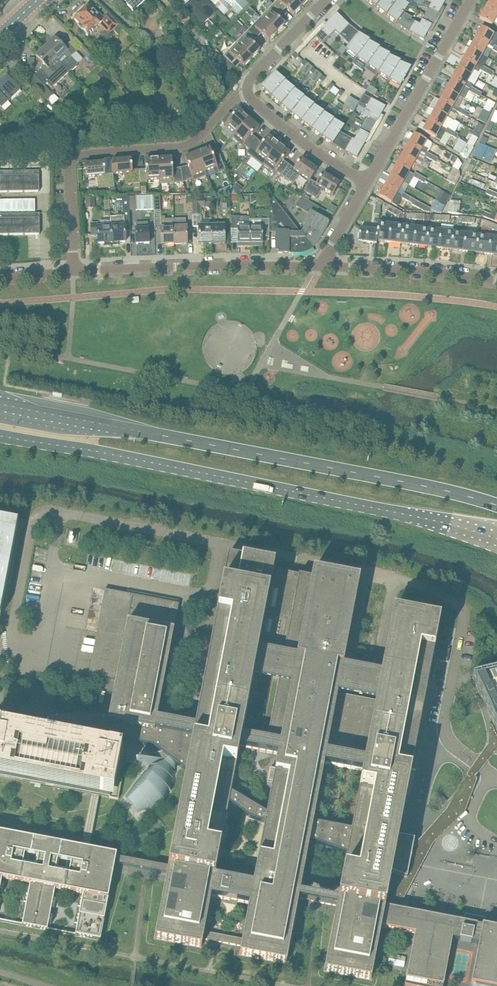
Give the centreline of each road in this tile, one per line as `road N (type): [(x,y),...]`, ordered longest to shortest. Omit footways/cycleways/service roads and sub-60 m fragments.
road 1 (primary): [(0,435),(402,512),(496,538)]
road 2 (primary): [(496,503),(0,403)]
road 3 (residential): [(75,270),(73,159),(183,147),(247,91)]
road 4 (unclassified): [(322,265),(75,270)]
road 5 (residential): [(470,0),(367,183)]
road 6 (unclassified): [(496,279),(322,265)]
road 7 (residential): [(247,91),(314,151),(367,183)]
road 8 (residential): [(247,91),(250,79),(327,0)]

